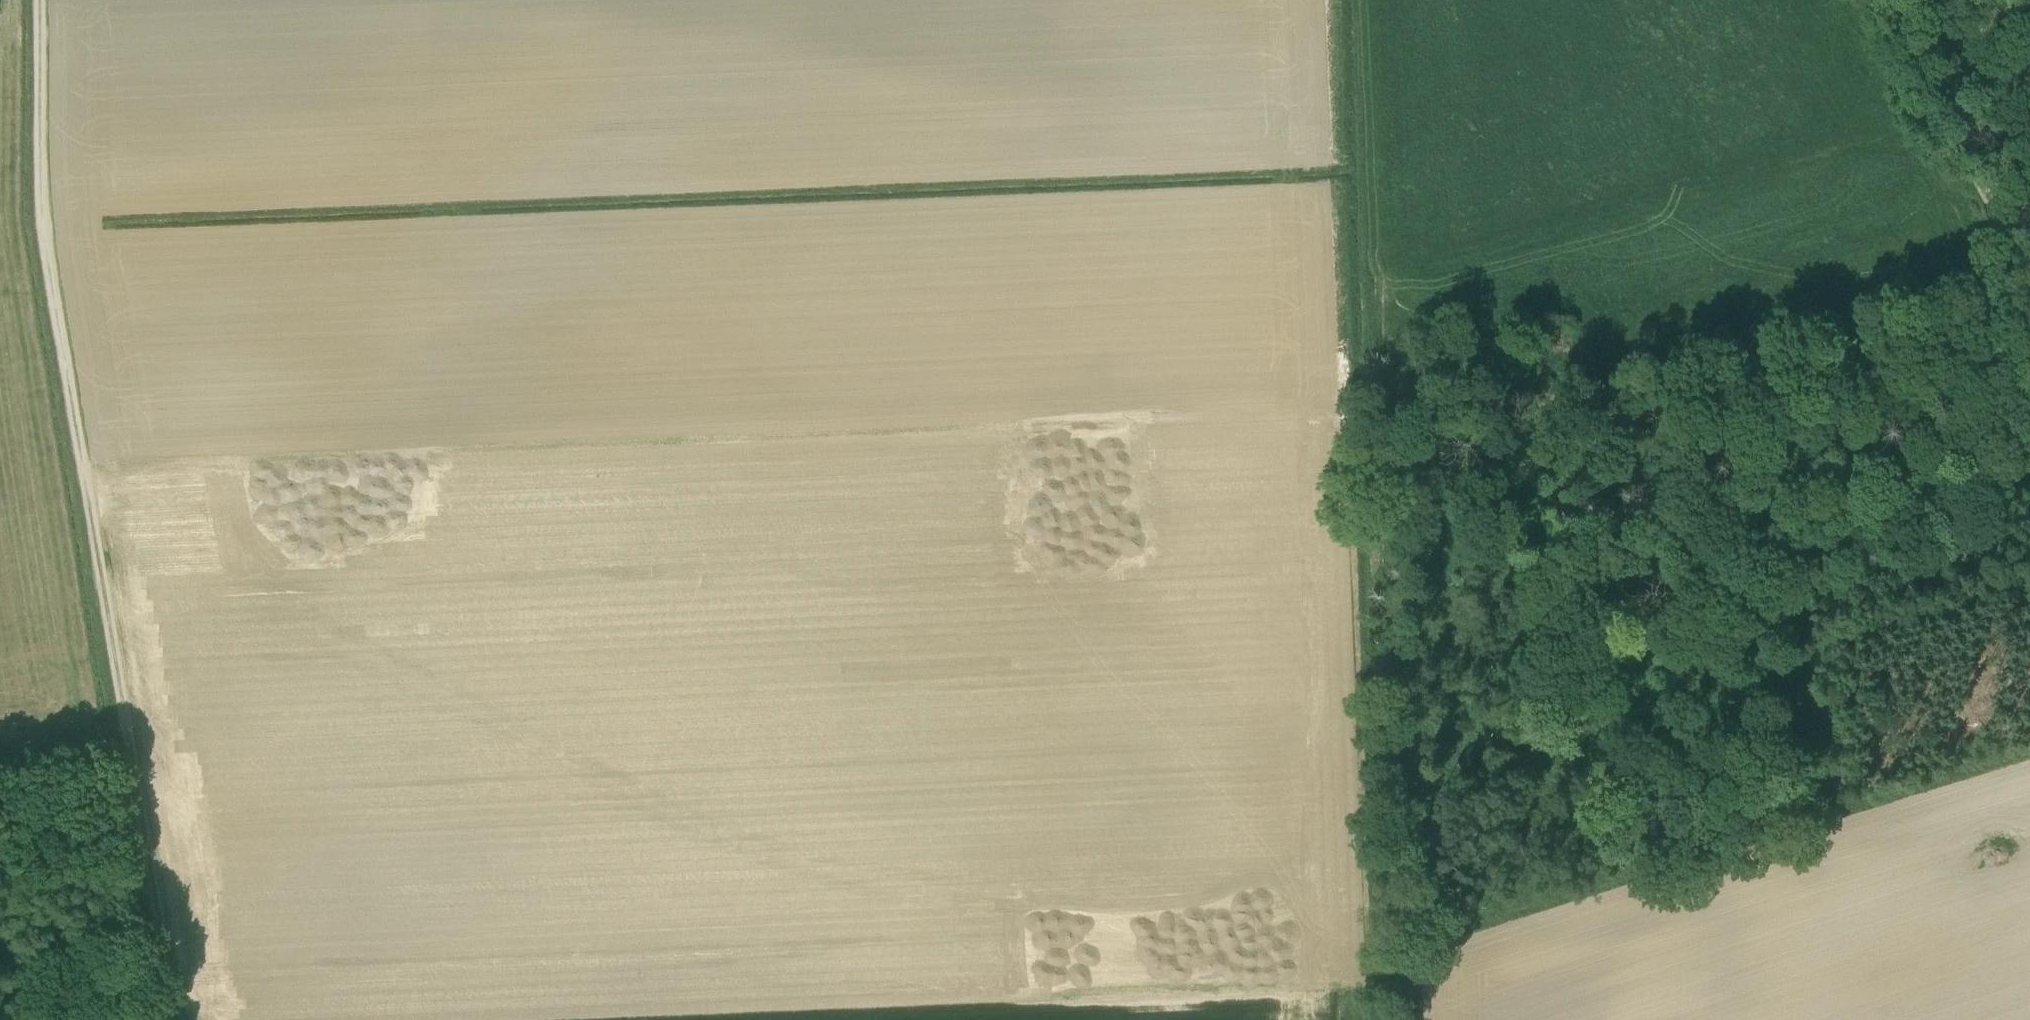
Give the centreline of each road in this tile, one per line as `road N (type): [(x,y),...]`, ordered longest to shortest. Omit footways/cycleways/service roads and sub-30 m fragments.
road 1 (track): [(42,0),(42,215),(174,1019)]
road 2 (track): [(1897,0),(2029,244)]

